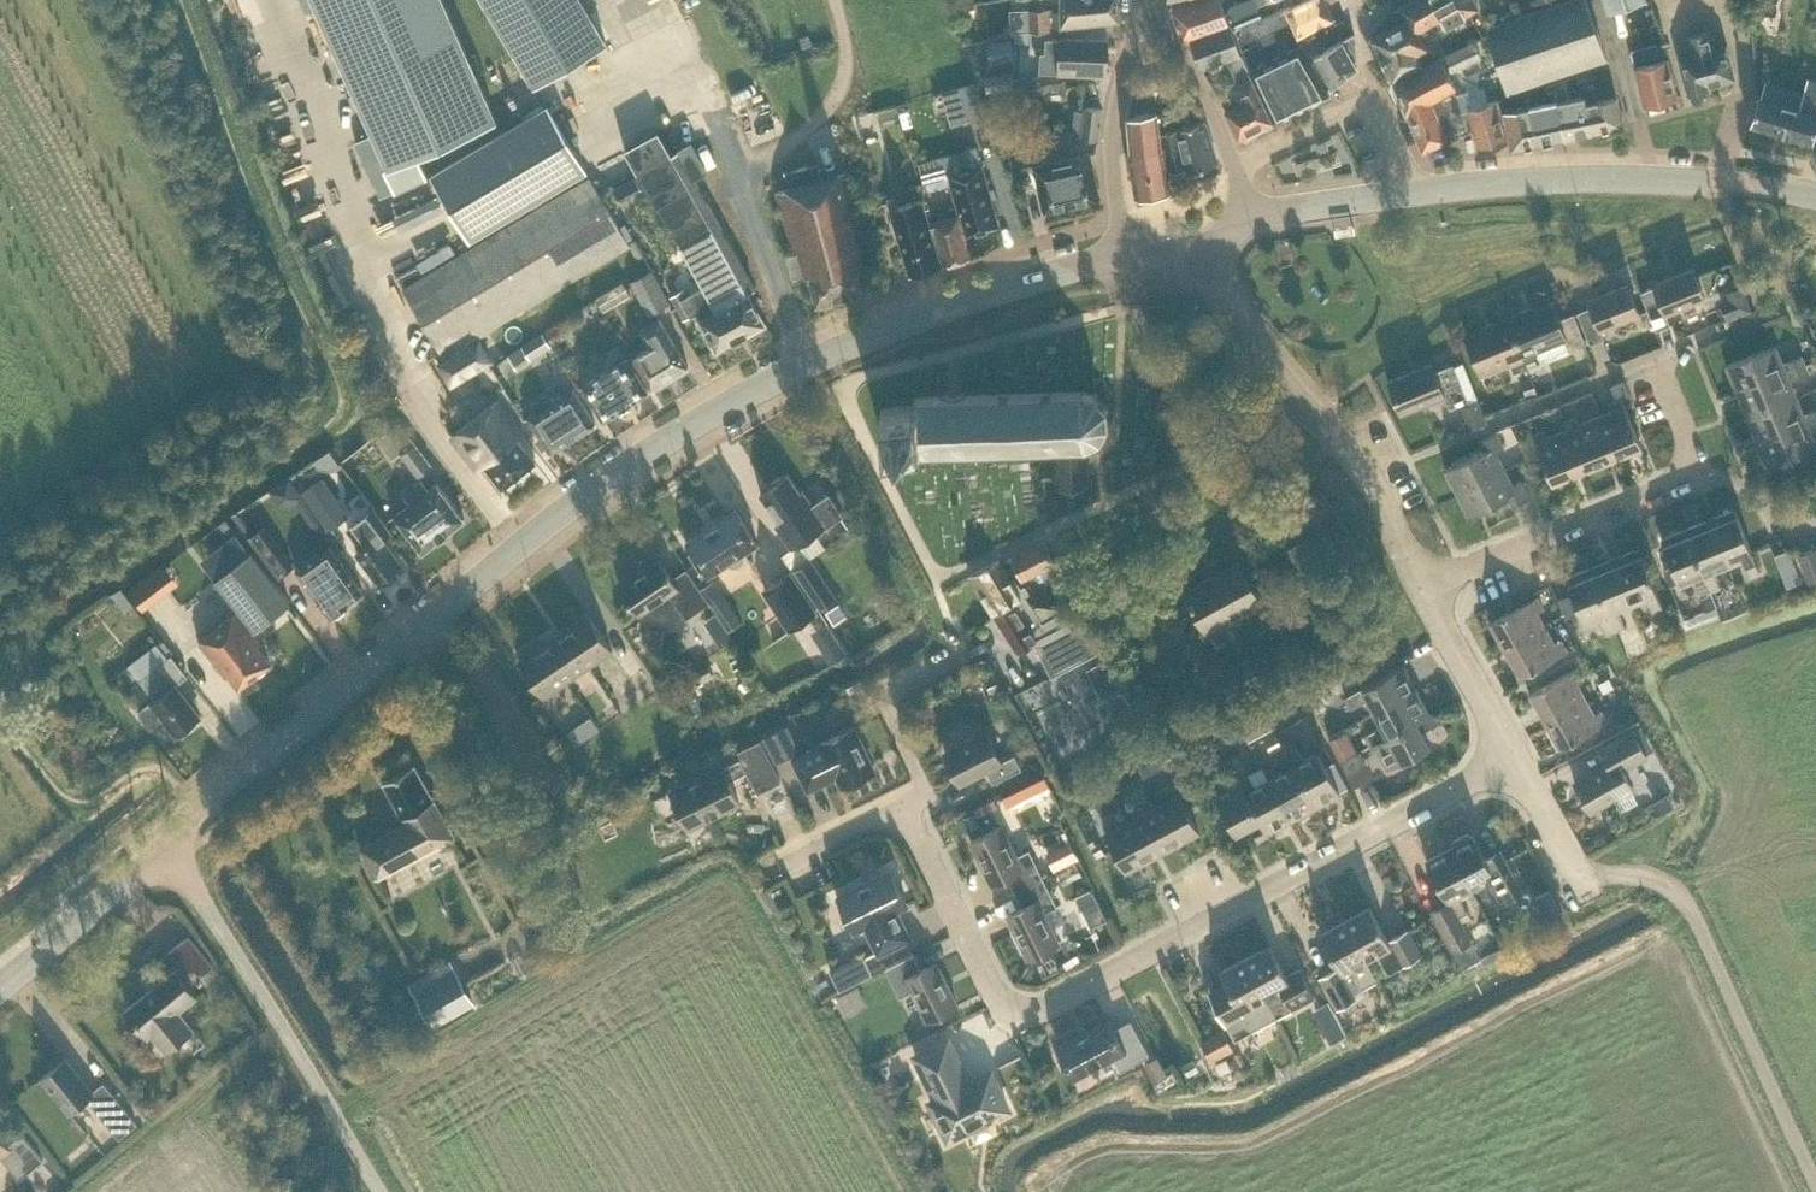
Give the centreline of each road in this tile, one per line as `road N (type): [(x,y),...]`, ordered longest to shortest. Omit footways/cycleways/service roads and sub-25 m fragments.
road 1 (primary): [(167,844),(568,504),(724,405),(809,362)]
road 2 (residential): [(896,805),(981,975),(1009,1007),(1036,1012),(1507,757)]
road 3 (primary): [(1815,195),(1615,178),(1407,191)]
road 4 (unclassified): [(382,1191),(167,844)]
road 5 (residential): [(1420,586),(1374,478),(1318,420),(1194,259)]
road 6 (residential): [(1420,586),(1682,475),(1686,437),(1655,366)]
road 7 (primary): [(809,362),(978,294),(1131,249)]
road 8 (residential): [(1131,249),(1109,174),(1108,142),(1142,0)]
road 9 (residential): [(740,178),(836,94),(846,50),(835,0)]
road 10 (residential): [(896,805),(922,789),(882,706),(967,657)]
road 11 (primary): [(0,983),(167,844)]
road 12 (unclassified): [(809,362),(740,178)]
road 13 (residential): [(1507,757),(1420,586)]
road 14 (residential): [(1232,165),(1212,100),(1151,0)]
road 15 (residential): [(1655,366),(1638,364),(1497,421)]
road 16 (residential): [(1232,165),(1379,89)]
road 17 (unclassified): [(740,178),(674,28)]
road 18 (primary): [(1407,191),(1248,212)]
road 19 (residential): [(1578,876),(1507,757)]
road 20 (residential): [(786,861),(896,805)]

